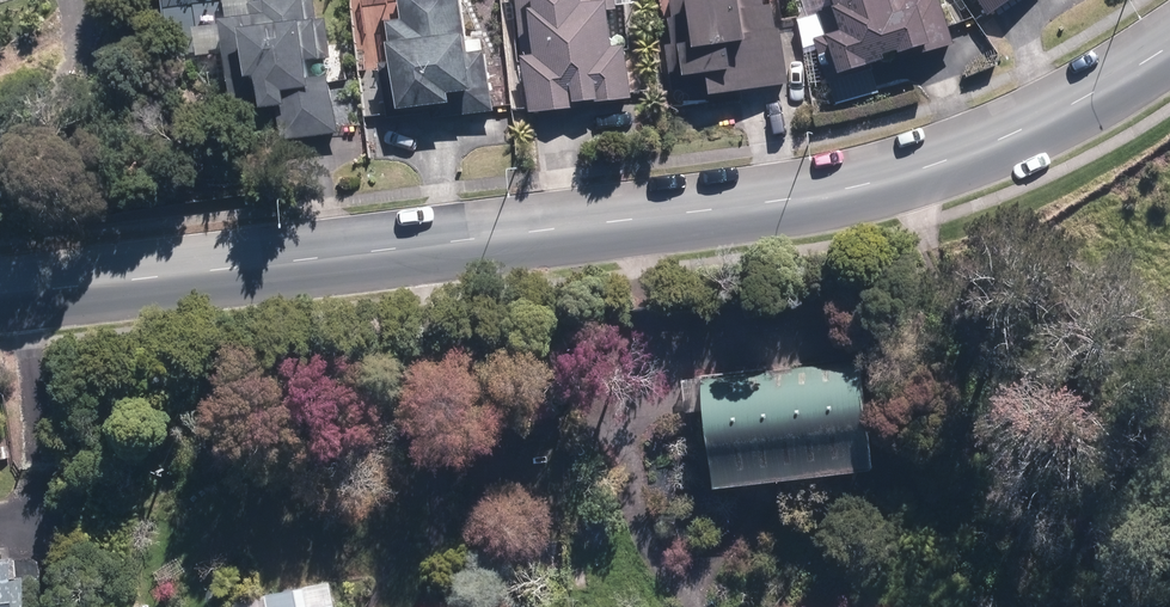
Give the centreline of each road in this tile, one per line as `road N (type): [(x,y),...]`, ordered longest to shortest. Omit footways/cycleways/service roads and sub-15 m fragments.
road 1 (tertiary): [(0,297),(853,192),(1034,127),(1169,45)]

